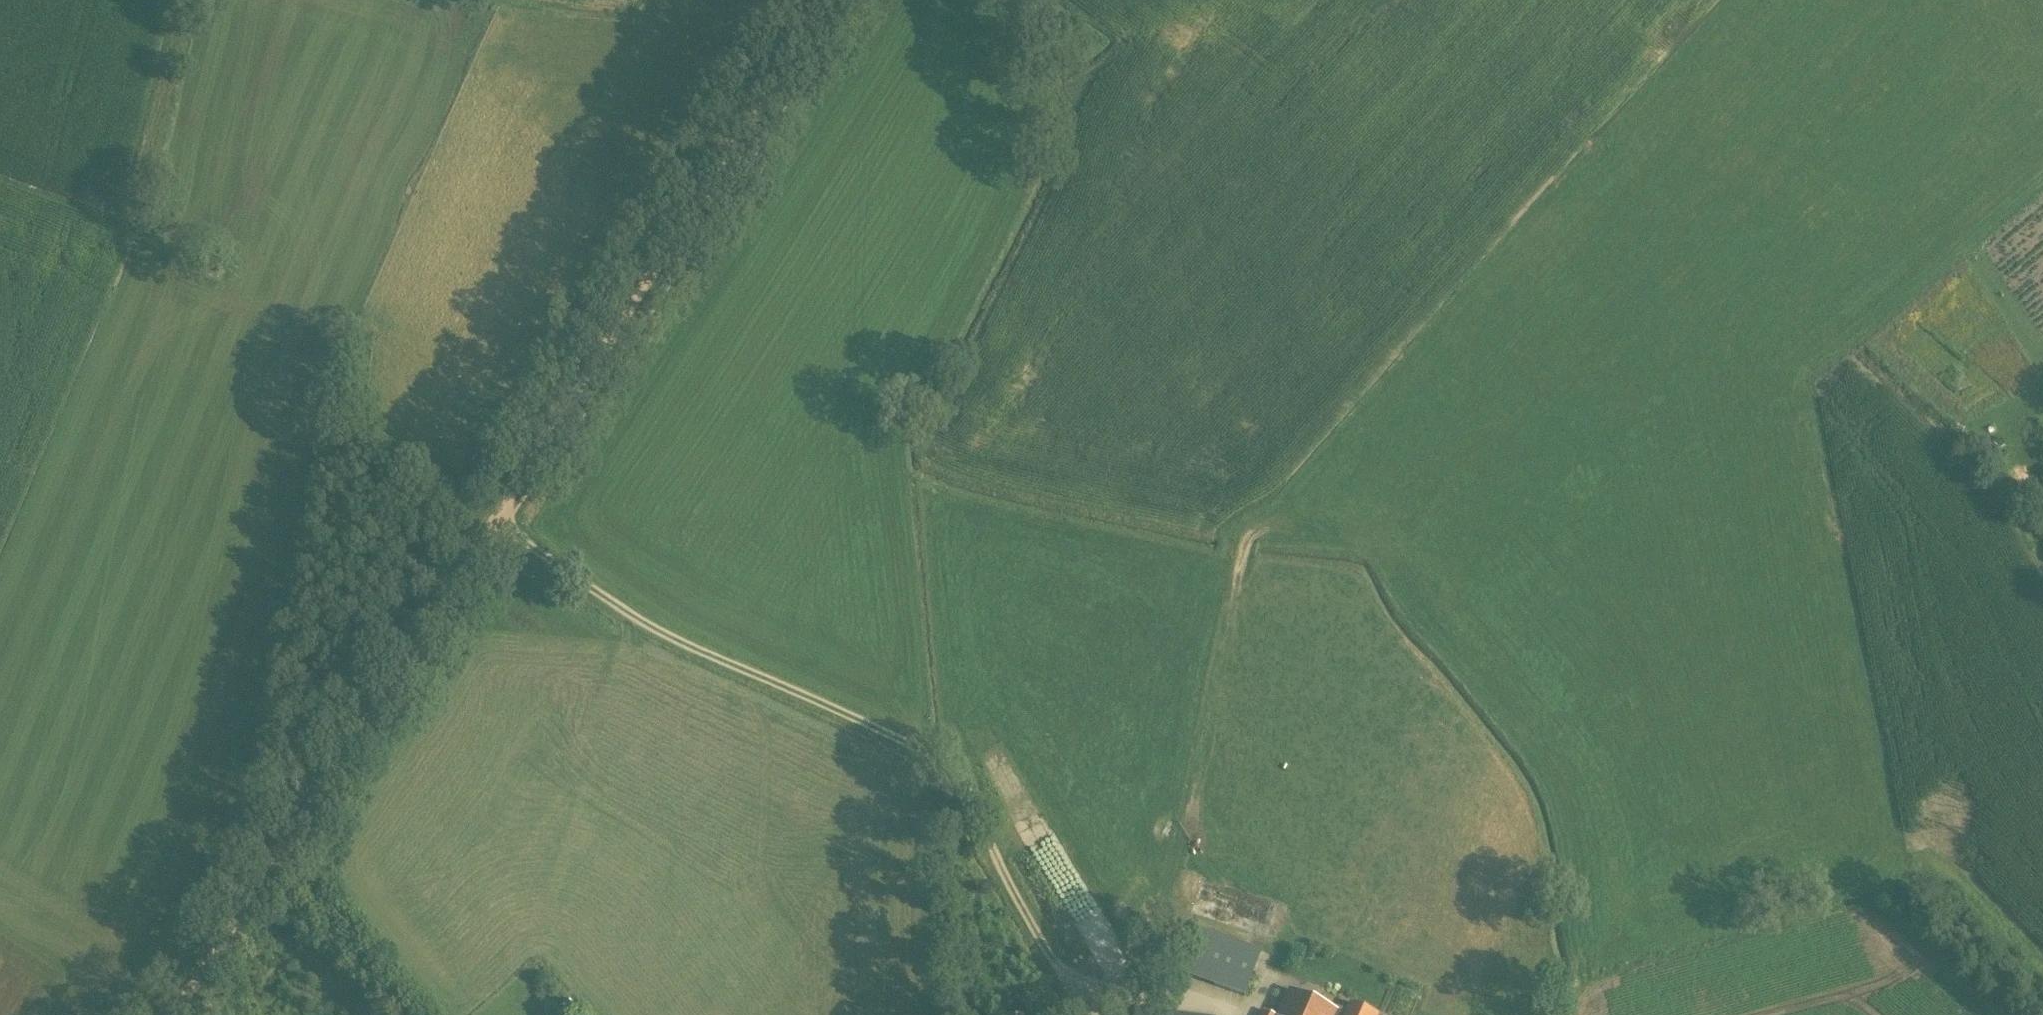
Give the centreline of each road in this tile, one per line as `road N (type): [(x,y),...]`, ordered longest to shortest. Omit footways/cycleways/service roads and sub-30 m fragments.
road 1 (track): [(831,0),(174,1014)]
road 2 (track): [(1075,1014),(1065,972),(1030,925),(953,773),(868,724),(649,627),(496,516)]

